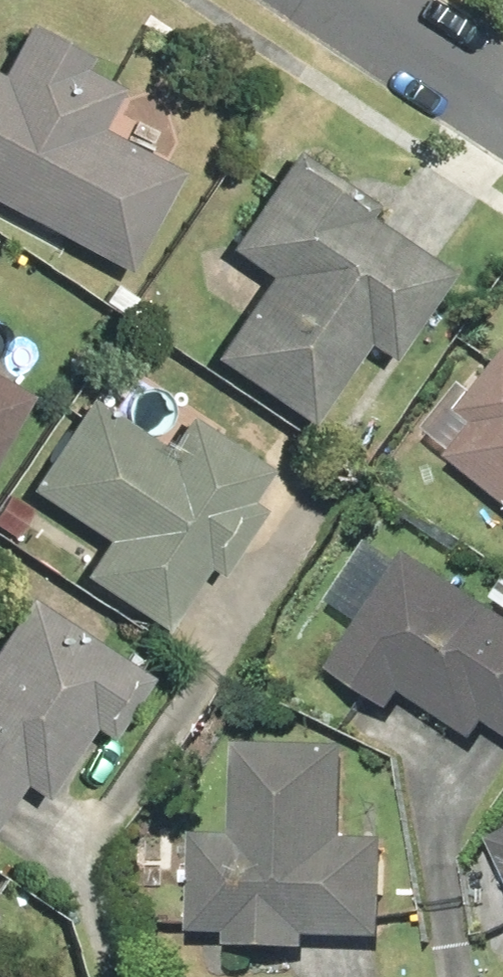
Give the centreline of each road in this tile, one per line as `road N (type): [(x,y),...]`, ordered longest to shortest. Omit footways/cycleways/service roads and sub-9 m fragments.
road 1 (residential): [(342,0),(502,107)]

